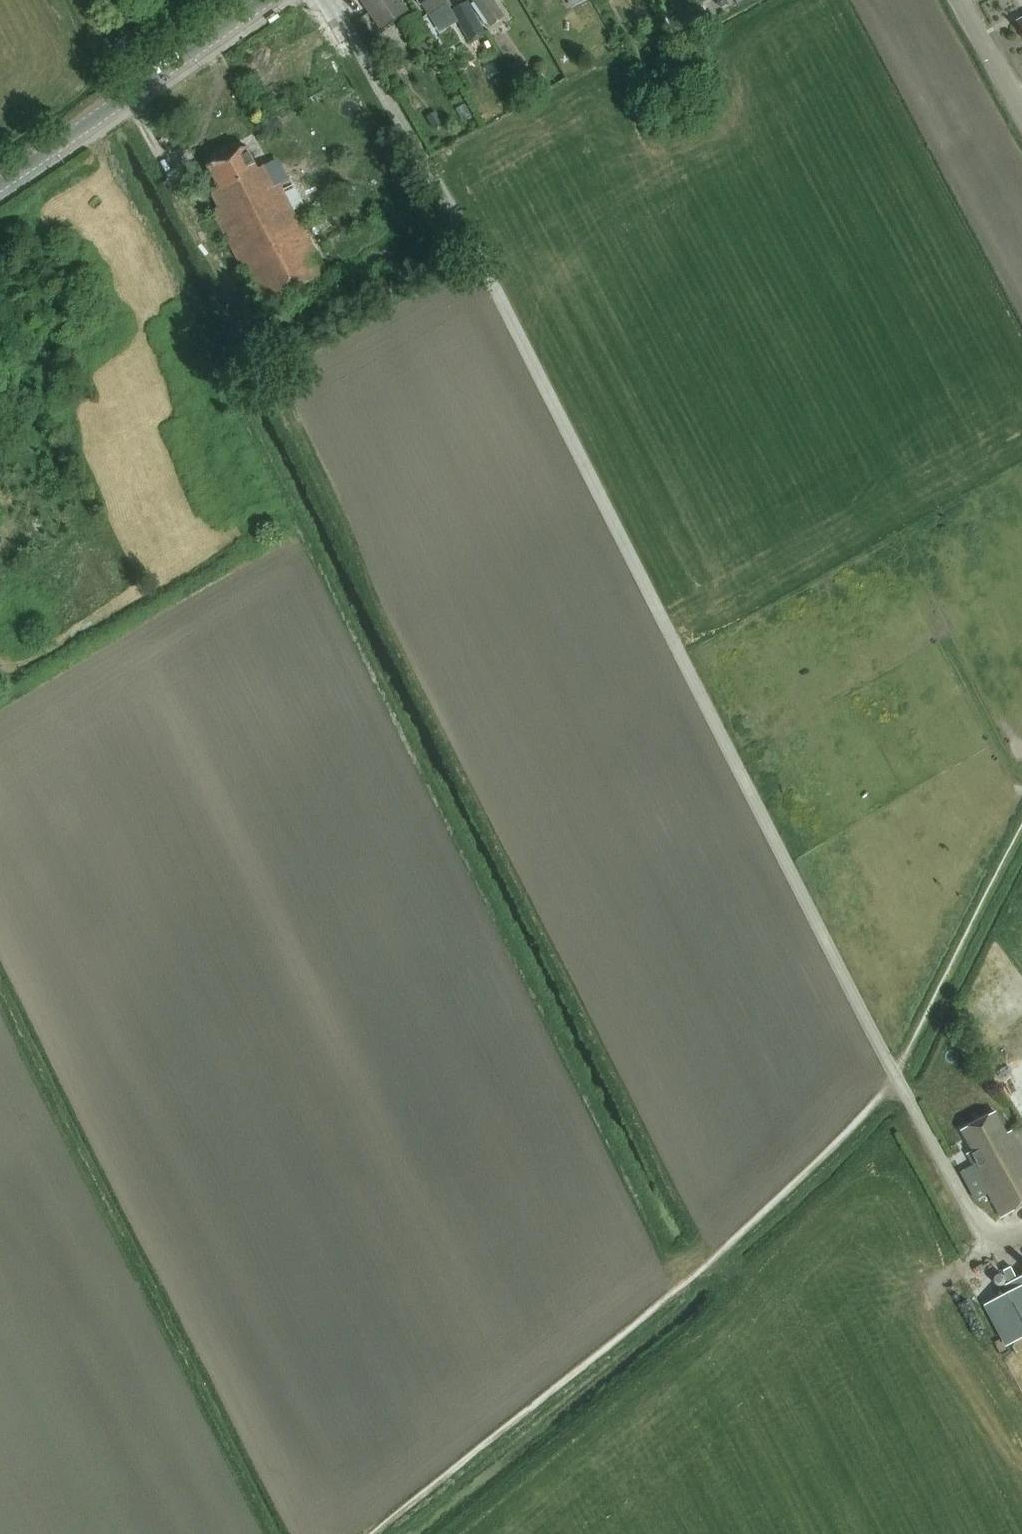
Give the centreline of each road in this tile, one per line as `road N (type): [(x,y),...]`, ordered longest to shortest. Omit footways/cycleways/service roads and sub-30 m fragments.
road 1 (tertiary): [(0,183),(267,0)]
road 2 (unclassified): [(1021,112),(960,0)]

